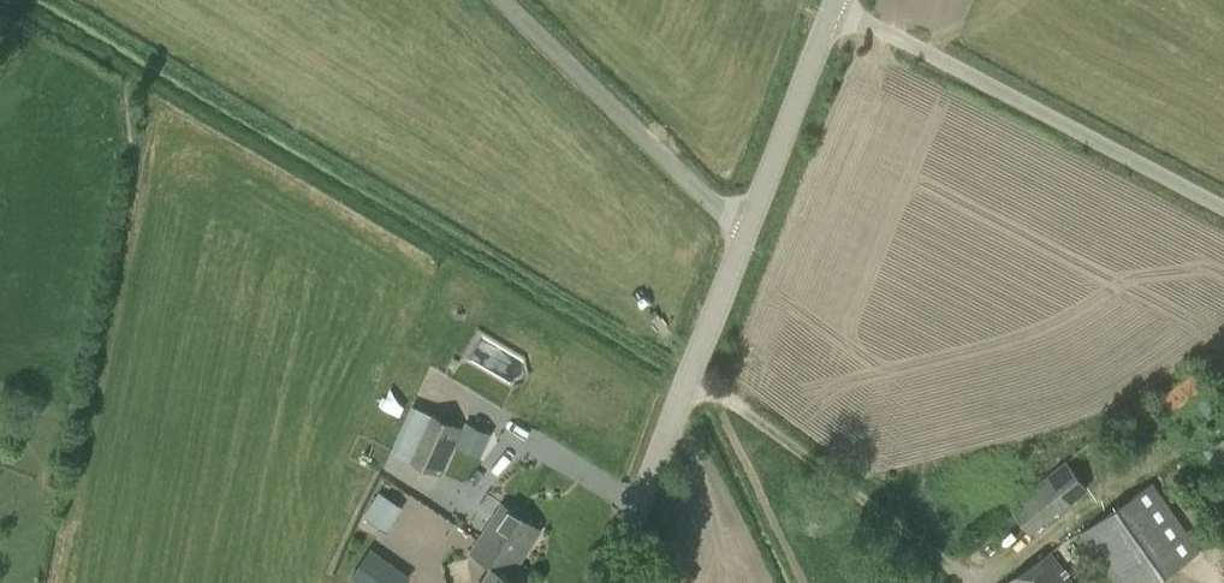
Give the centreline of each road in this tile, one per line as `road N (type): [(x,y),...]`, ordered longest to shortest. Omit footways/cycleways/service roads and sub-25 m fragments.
road 1 (unclassified): [(1223,215),(835,5)]
road 2 (tertiary): [(599,582),(653,480),(748,231)]
road 3 (unclassified): [(748,231),(505,0)]
road 4 (tertiary): [(748,231),(835,5)]

